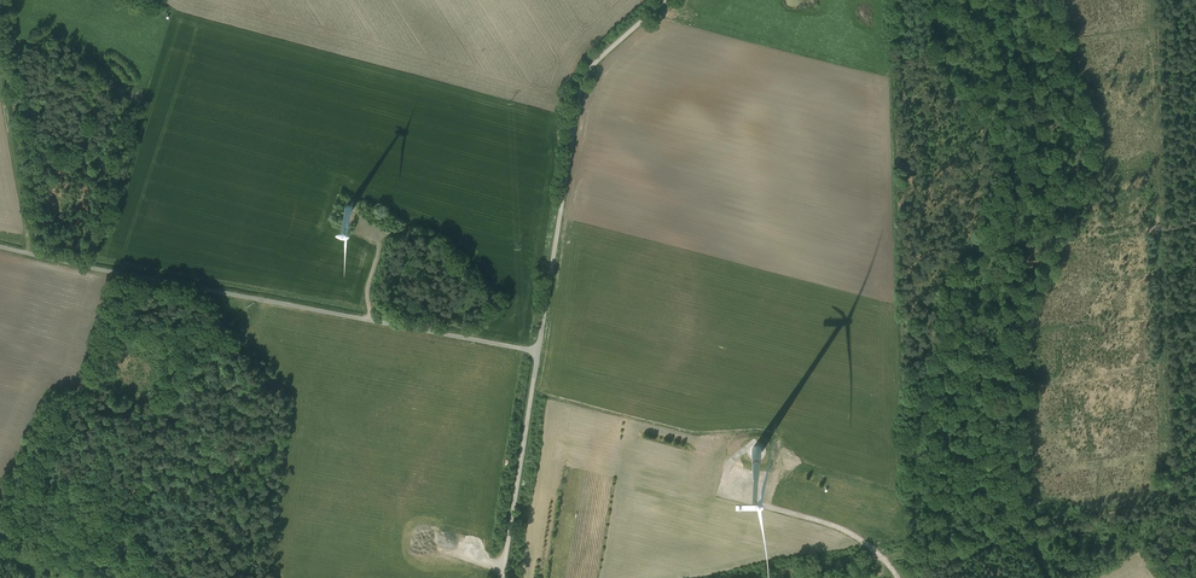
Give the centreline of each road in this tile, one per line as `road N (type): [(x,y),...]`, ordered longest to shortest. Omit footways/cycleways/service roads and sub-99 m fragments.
road 1 (unclassified): [(540,347),(0,242)]
road 2 (unclassified): [(540,347),(583,74),(663,0)]
road 3 (unclassified): [(503,577),(540,347)]
road 4 (track): [(898,577),(884,558),(837,527),(702,486)]

